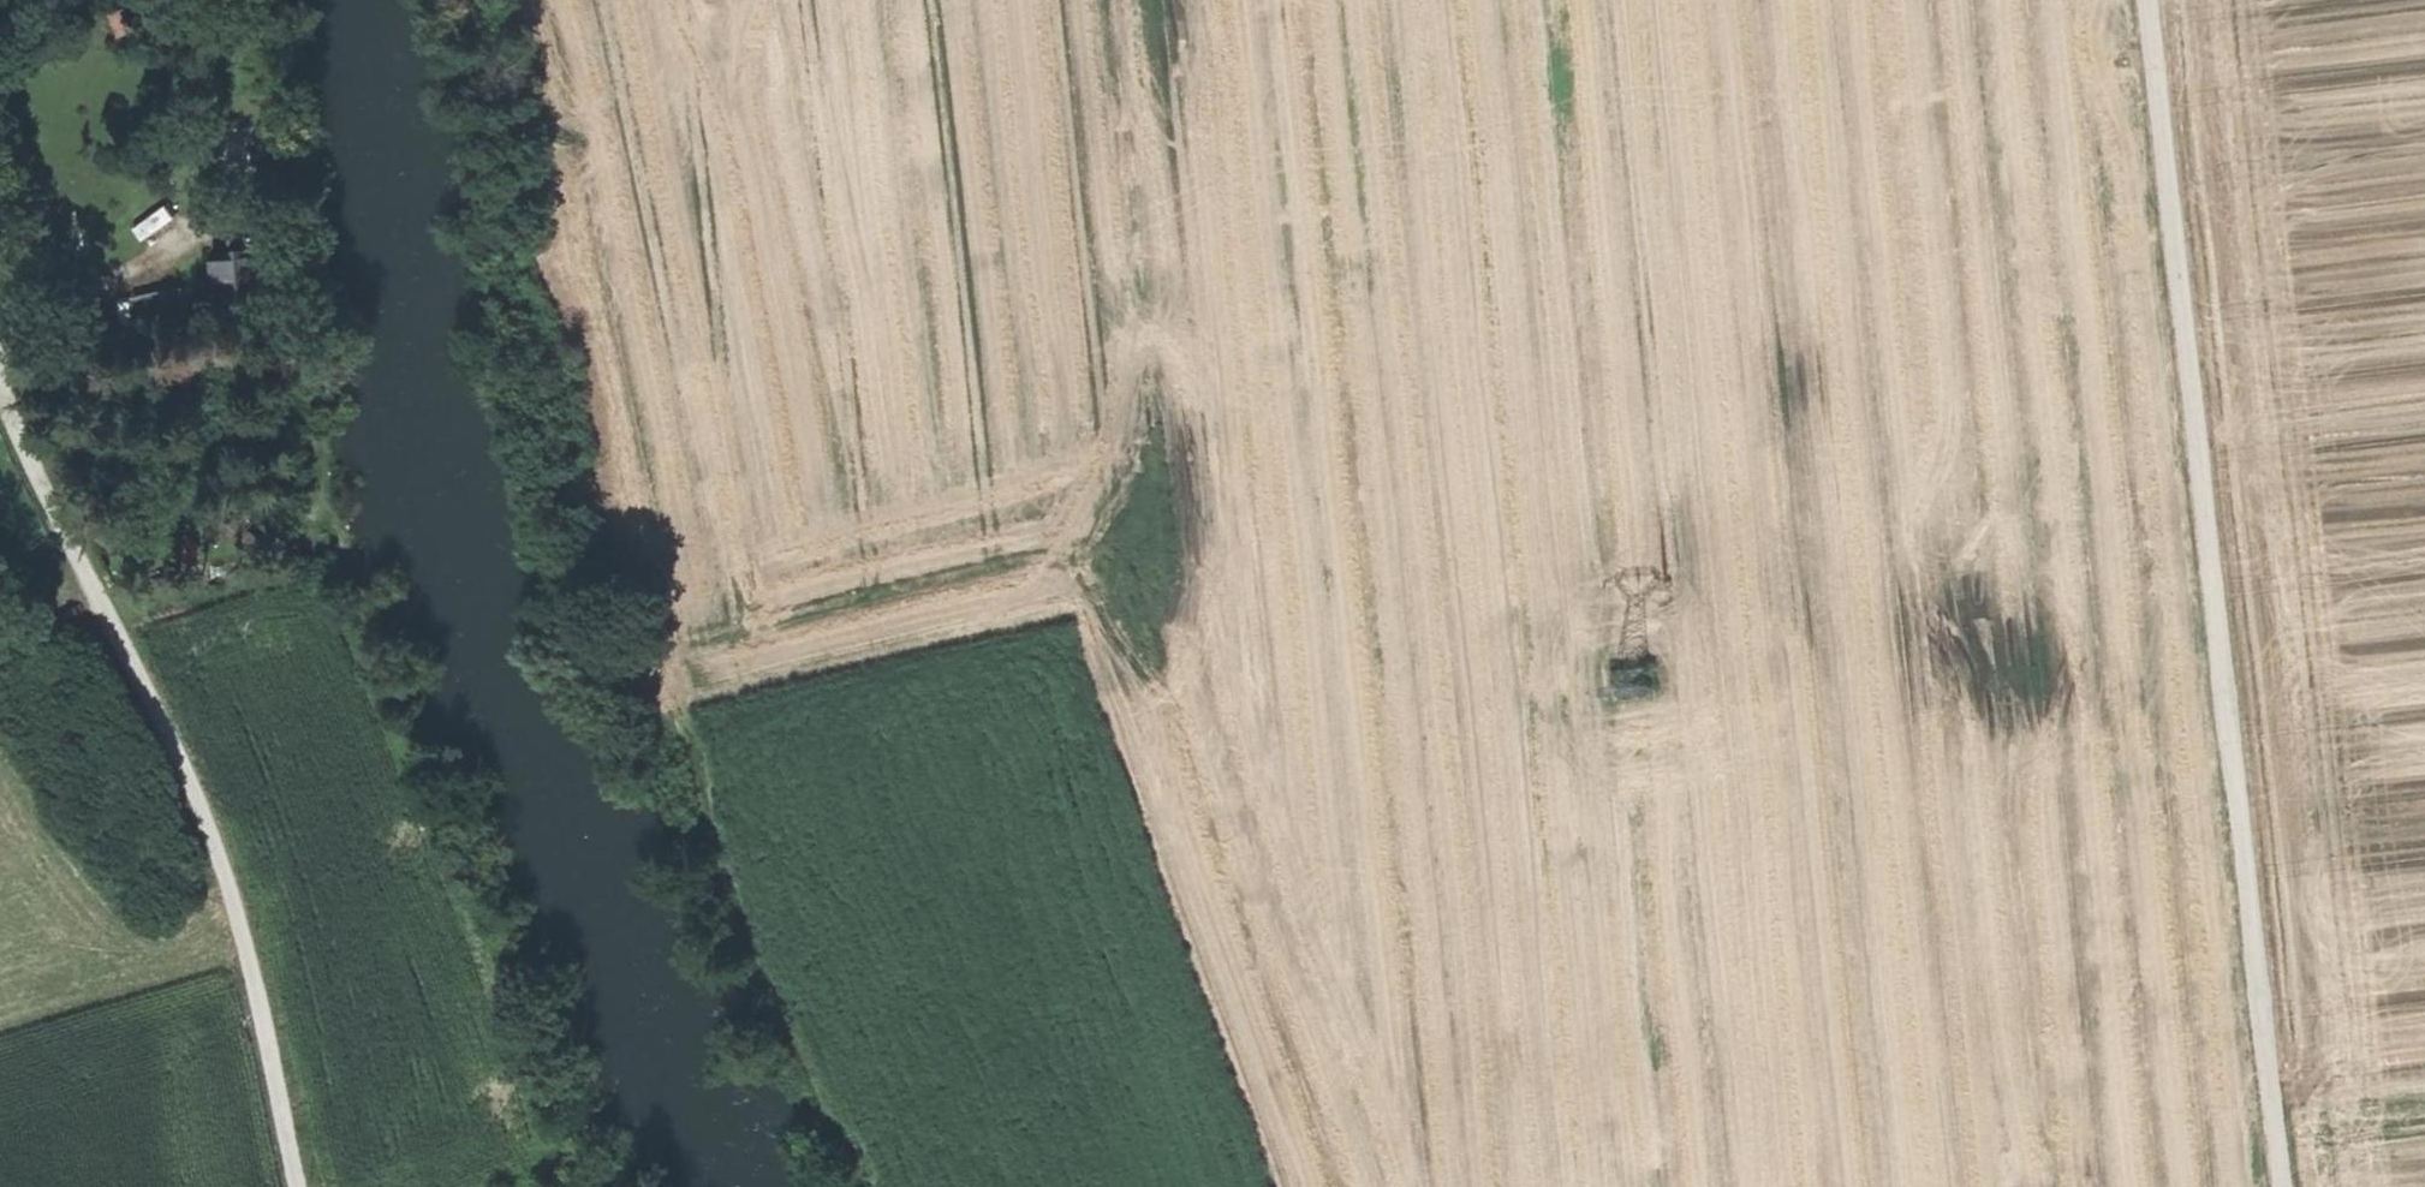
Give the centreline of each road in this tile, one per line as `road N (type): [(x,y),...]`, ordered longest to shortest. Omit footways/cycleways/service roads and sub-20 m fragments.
road 1 (track): [(2147,0),(2286,1186)]
road 2 (track): [(0,368),(227,874),(303,1186)]

